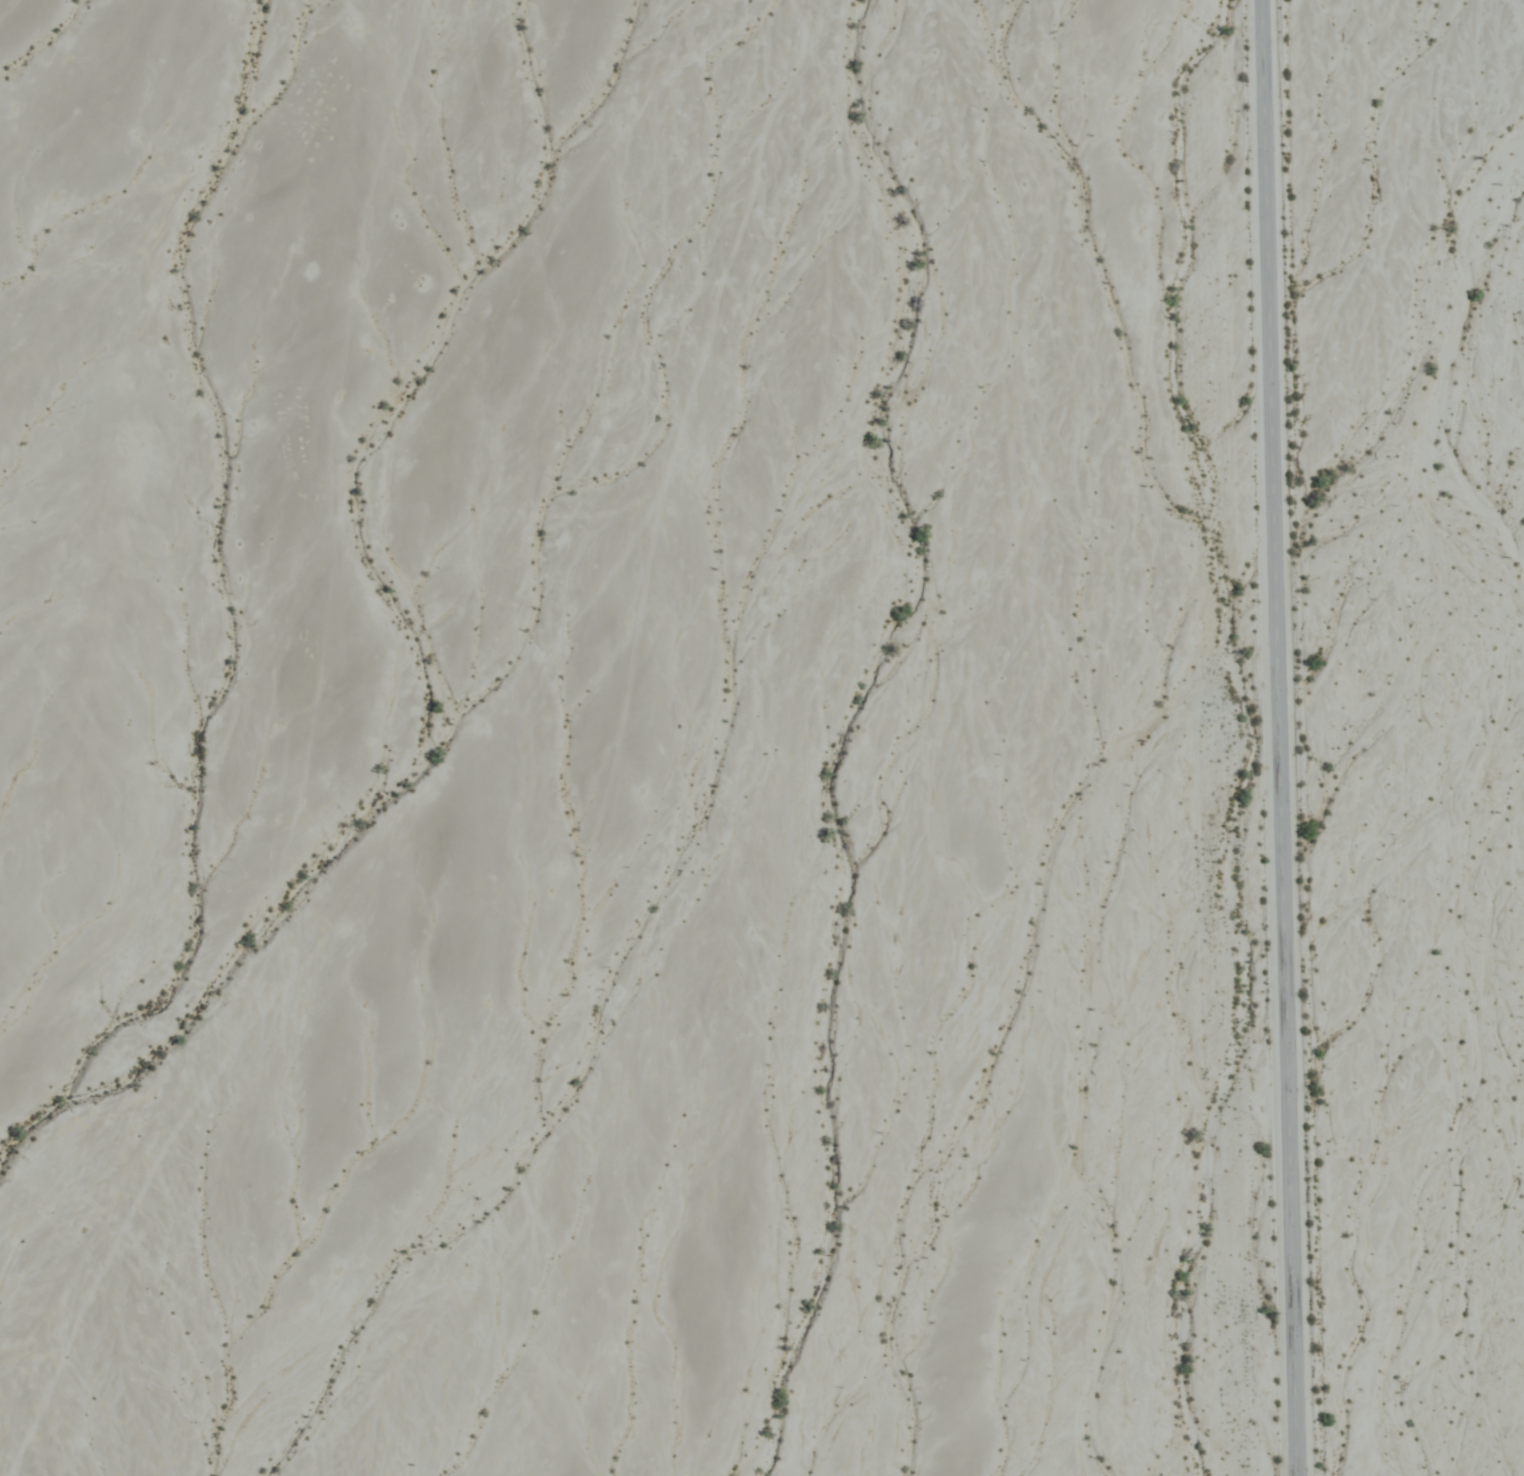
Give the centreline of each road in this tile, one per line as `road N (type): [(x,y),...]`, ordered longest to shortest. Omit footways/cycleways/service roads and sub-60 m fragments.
road 1 (secondary): [(1298,1475),(1263,0)]

